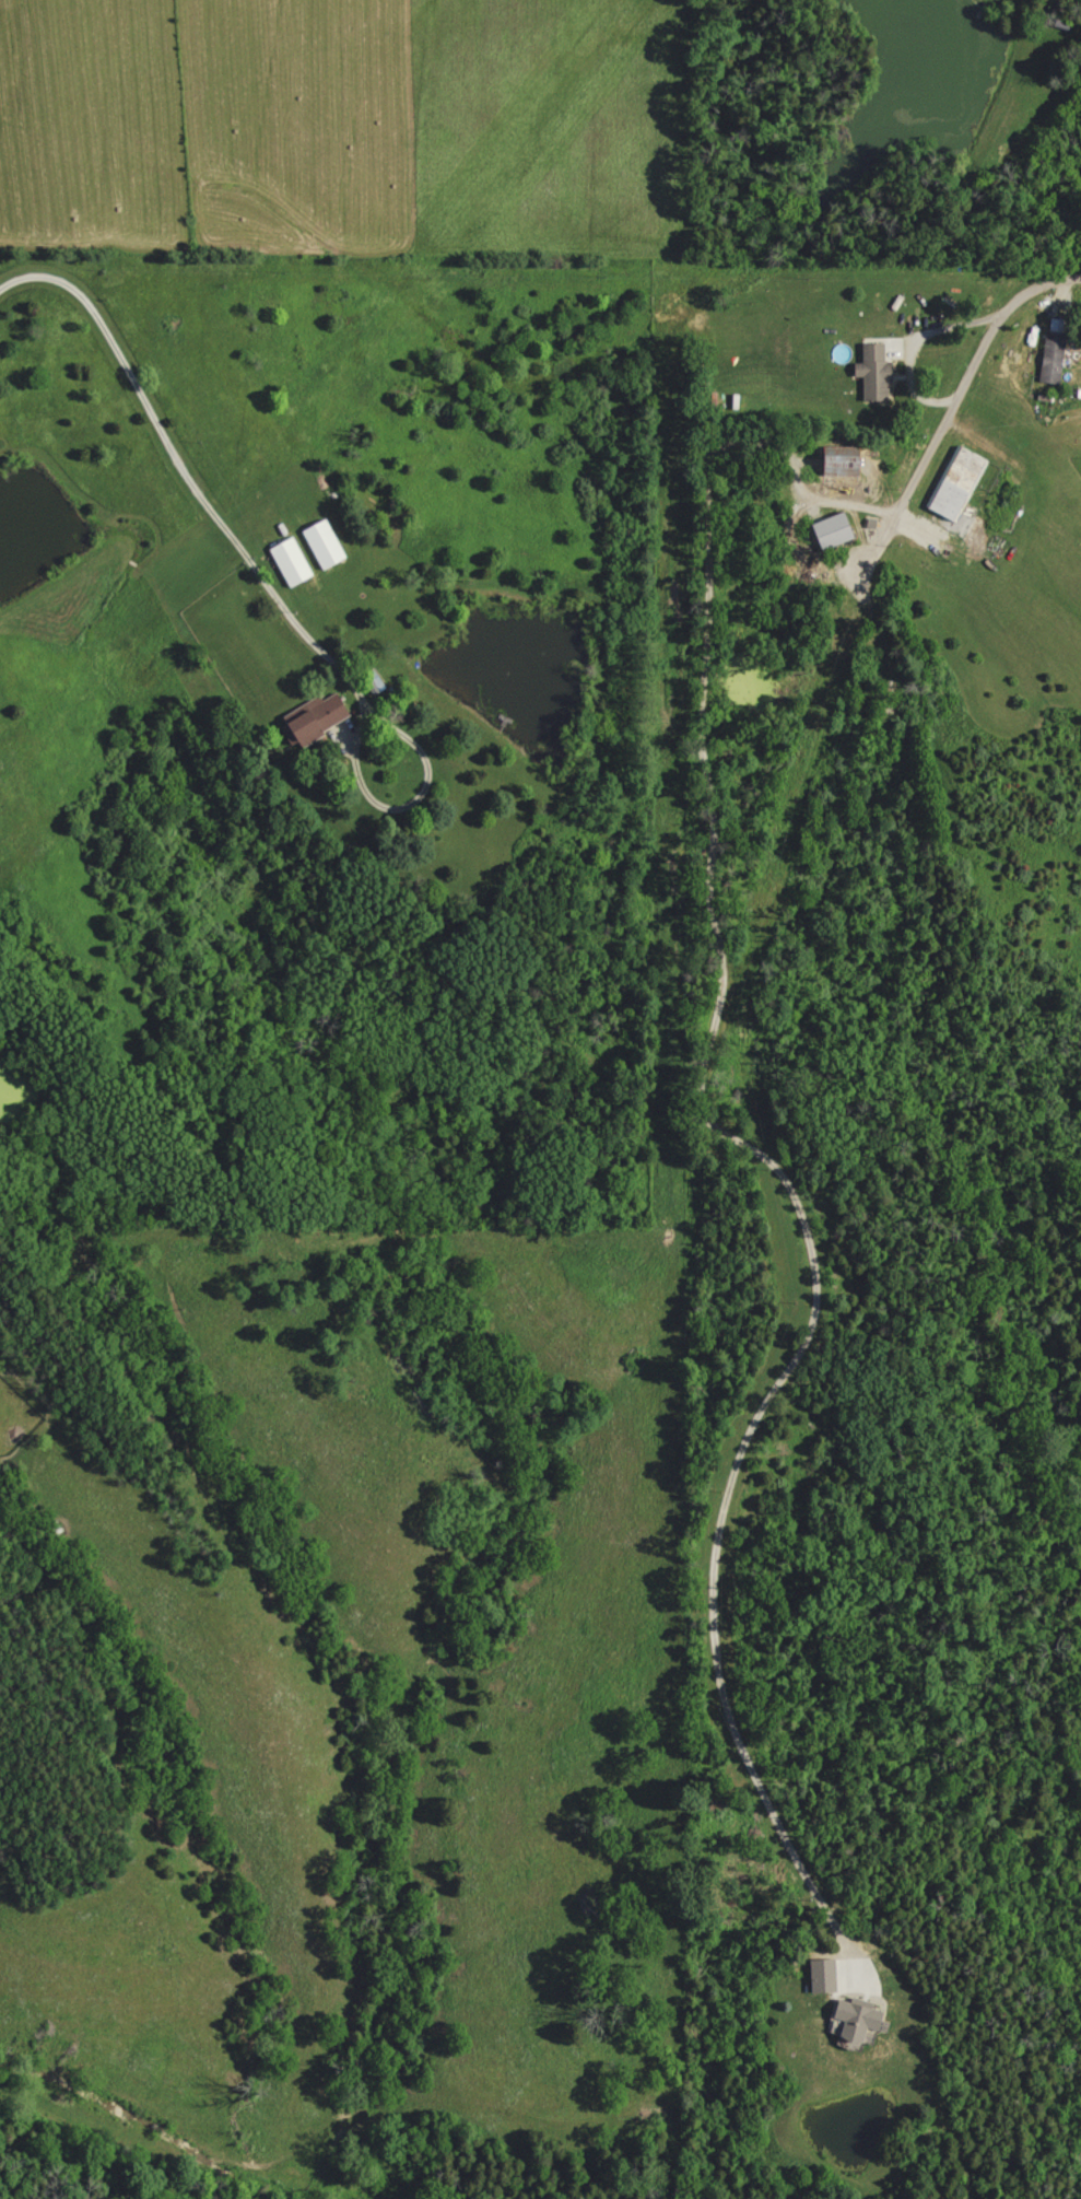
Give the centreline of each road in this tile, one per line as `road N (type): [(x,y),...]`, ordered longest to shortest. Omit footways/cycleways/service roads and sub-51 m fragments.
road 1 (residential): [(1080,275),(1022,290),(995,316),(884,545),(846,501),(813,498),(798,453),(759,444),(726,448),(716,459),(706,913),(718,976),(698,1091),(704,1123),(787,1174),(815,1297),(802,1342),(748,1430),(726,1490),(707,1604),(712,1658),(722,1711),(763,1808),(839,1929),(850,1977)]

